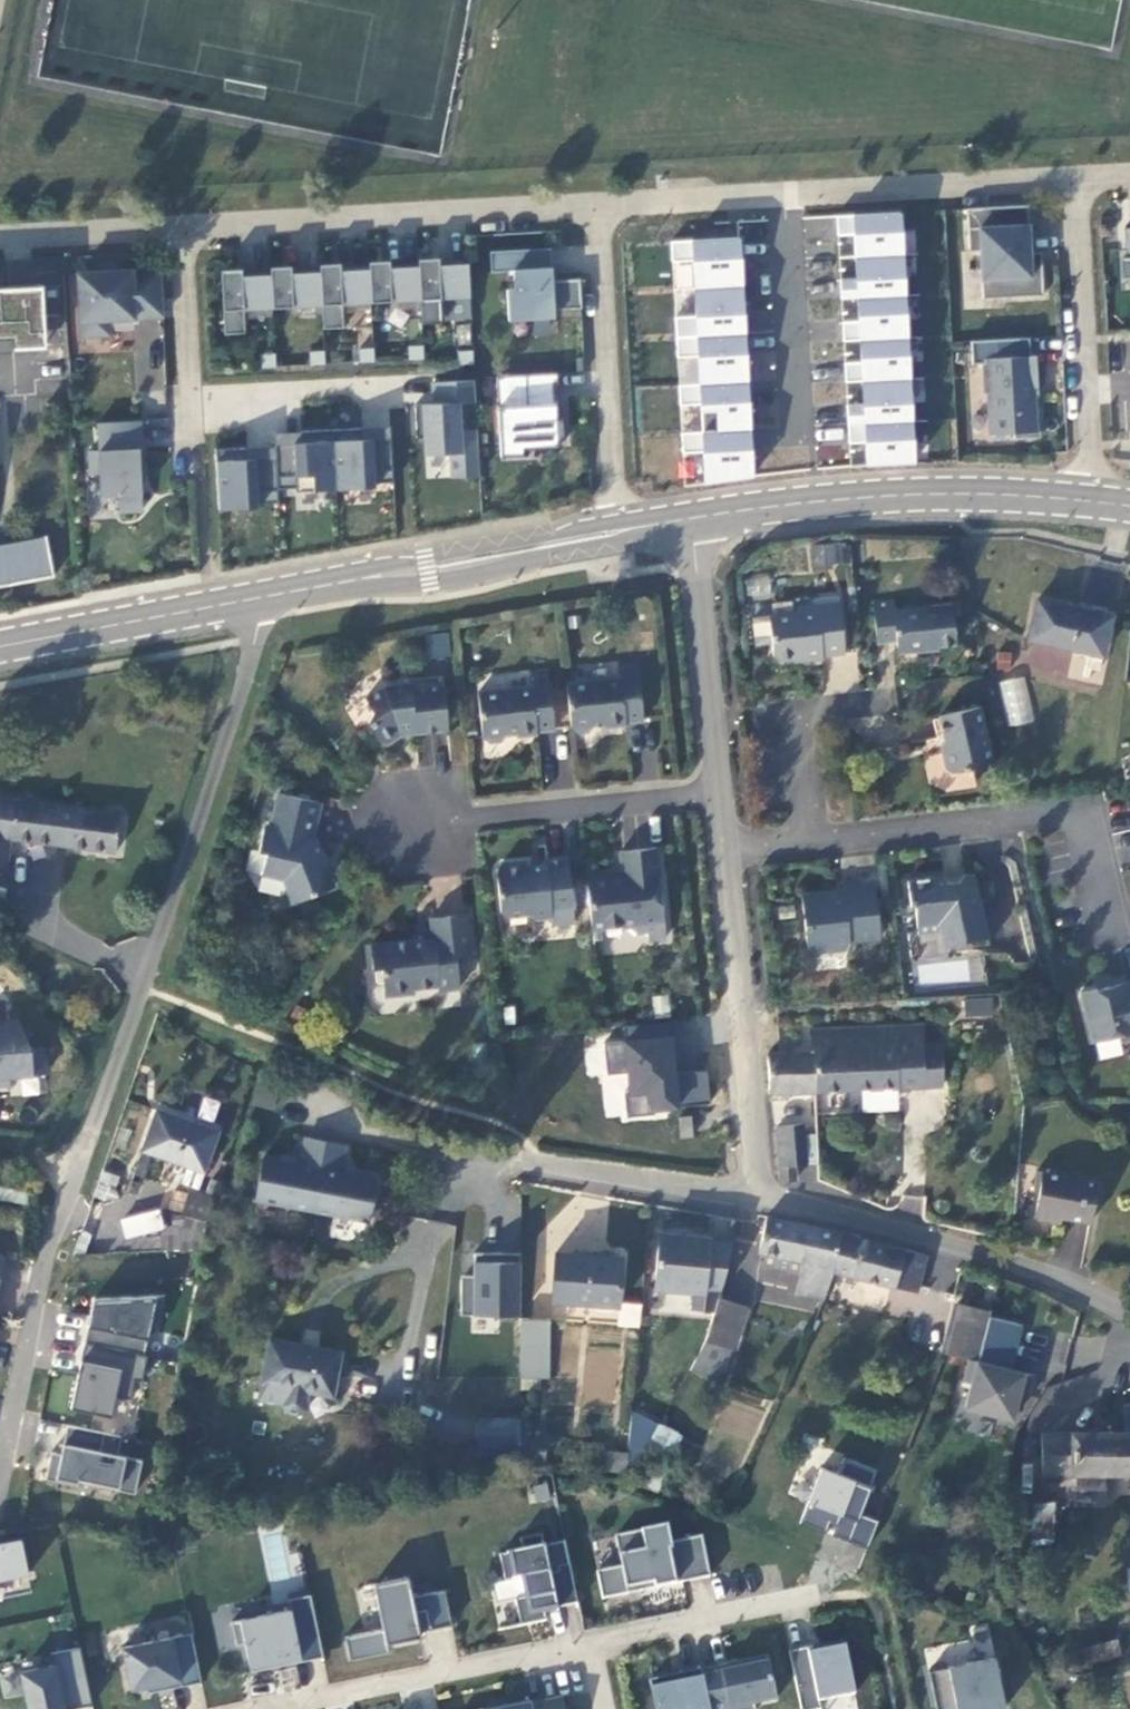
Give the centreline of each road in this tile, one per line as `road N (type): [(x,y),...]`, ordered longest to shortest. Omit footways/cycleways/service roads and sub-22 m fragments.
road 1 (unclassified): [(251,599),(257,625),(249,671),(77,1177)]
road 2 (residential): [(758,1198),(539,1168),(475,1176),(431,1237),(403,1369)]
road 3 (residential): [(594,204),(1078,176)]
road 4 (residential): [(178,227),(594,204)]
road 5 (tertiary): [(1093,501),(877,496),(691,518)]
road 6 (residential): [(758,1198),(1047,1271),(1129,1308)]
road 7 (tertiary): [(618,531),(251,599)]
road 8 (residential): [(724,856),(758,1198)]
road 9 (residential): [(260,1708),(587,1643)]
road 10 (residential): [(594,204),(618,531)]
road 11 (residential): [(1078,176),(1093,501)]
road 12 (residential): [(716,793),(406,825)]
road 13 (residential): [(691,518),(716,793)]
road 14 (tertiary): [(251,599),(0,646)]
road 15 (residential): [(808,844),(1027,817)]
road 16 (residential): [(587,1643),(803,1598)]
road 17 (residential): [(191,393),(396,384)]
road 18 (residential): [(0,1470),(34,1294)]
road 19 (residential): [(0,236),(178,227)]
road 20 (residential): [(178,227),(191,393)]
road 21 (residential): [(792,714),(808,844)]

